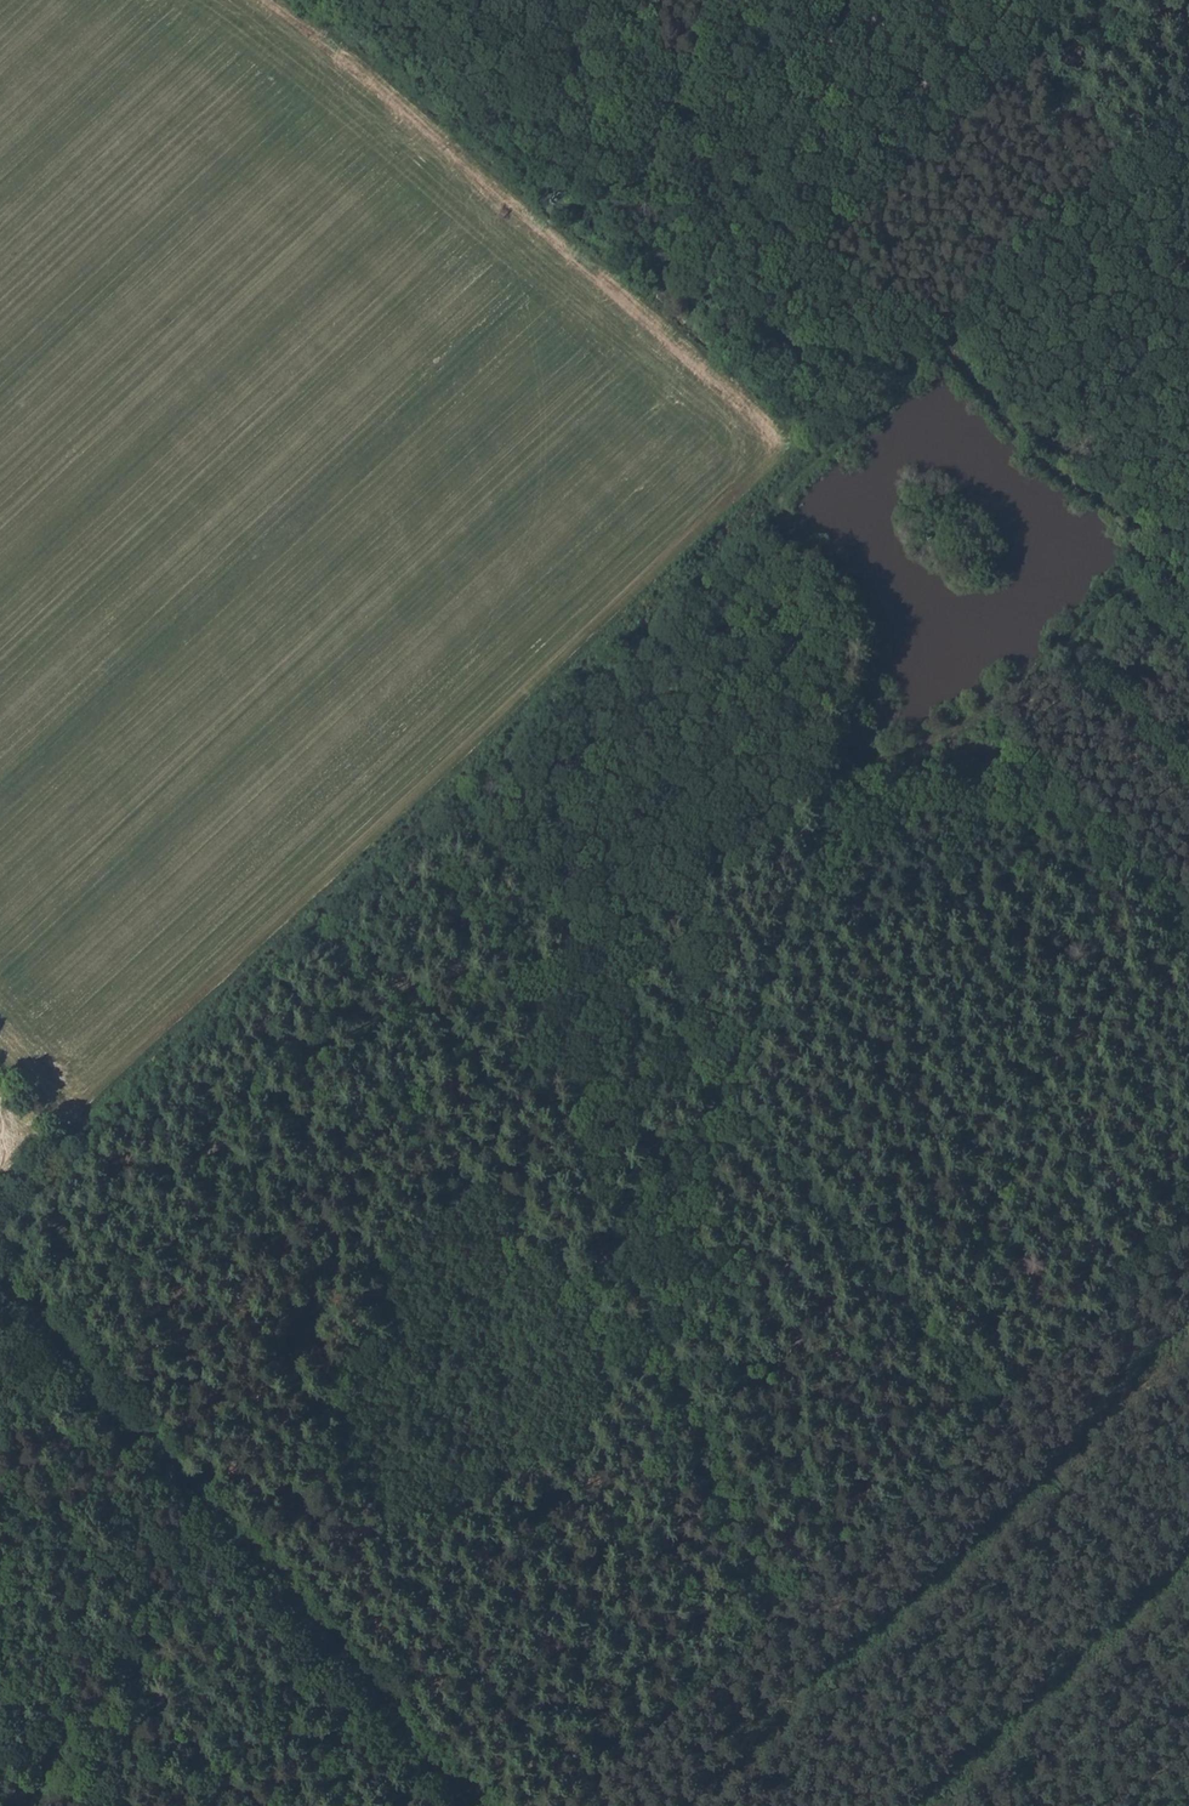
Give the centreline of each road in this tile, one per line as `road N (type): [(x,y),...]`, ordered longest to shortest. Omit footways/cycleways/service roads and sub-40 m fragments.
road 1 (track): [(0,1193),(779,460),(1188,108)]
road 2 (track): [(0,1277),(486,1805)]

